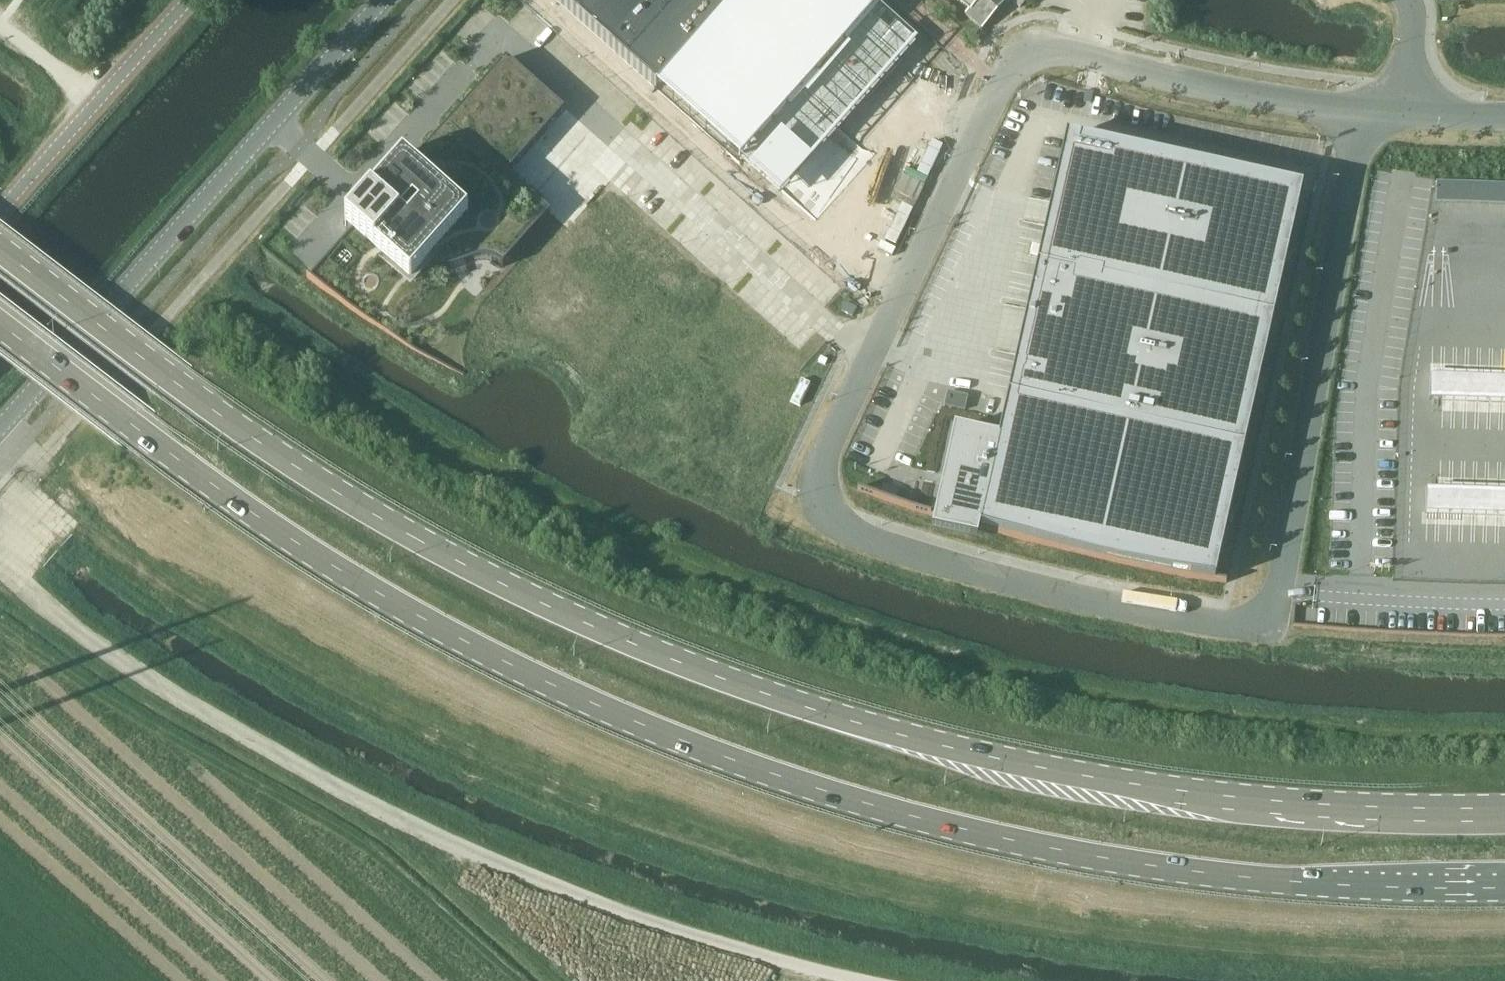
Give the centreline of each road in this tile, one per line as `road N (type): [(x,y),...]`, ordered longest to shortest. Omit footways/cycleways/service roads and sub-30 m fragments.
road 1 (track): [(866,980),(637,917),(369,806),(155,683),(21,585),(8,556),(10,489),(455,0)]
road 2 (primary): [(1504,813),(1227,803),(866,725),(722,677),(550,607),(386,523),(179,385),(0,249)]
road 3 (primary): [(0,325),(326,562),(479,647),(652,726),(906,811),(1028,842),(1314,880),(1504,885)]
road 4 (unclassified): [(1054,45),(1012,62),(997,84),(825,460),(824,501),(860,533),(1008,583),(1211,620),(1269,613),(1365,103)]
road 5 (tertiary): [(0,425),(383,0)]
road 6 (unclassified): [(1365,103),(1054,45)]
road 7 (unclassified): [(0,208),(186,0)]

